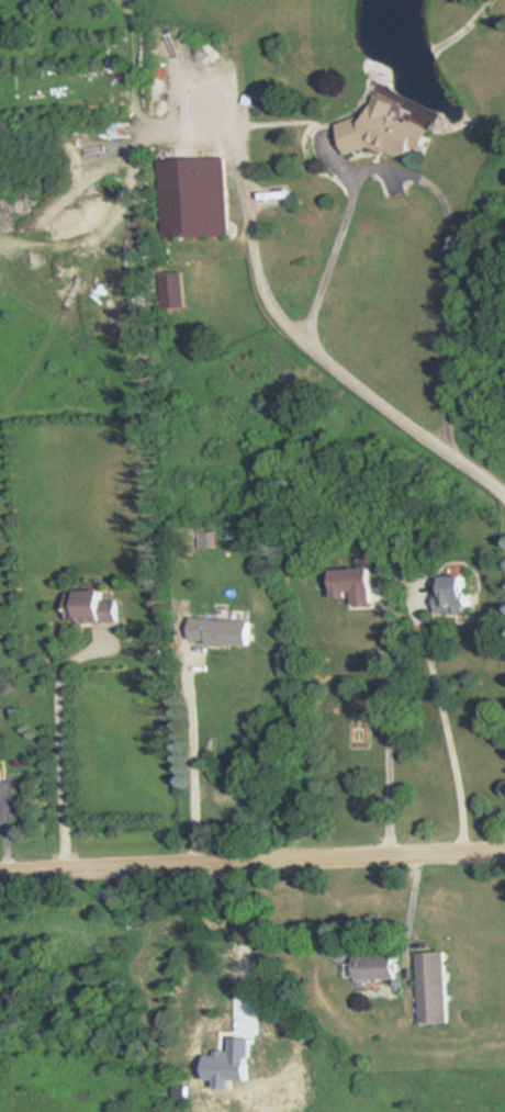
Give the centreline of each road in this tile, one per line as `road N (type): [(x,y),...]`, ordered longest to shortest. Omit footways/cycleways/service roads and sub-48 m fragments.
road 1 (residential): [(504,483),(279,326),(233,128),(214,99)]
road 2 (residential): [(0,875),(504,857)]
road 3 (residential): [(450,448),(447,205),(426,178),(363,168)]

